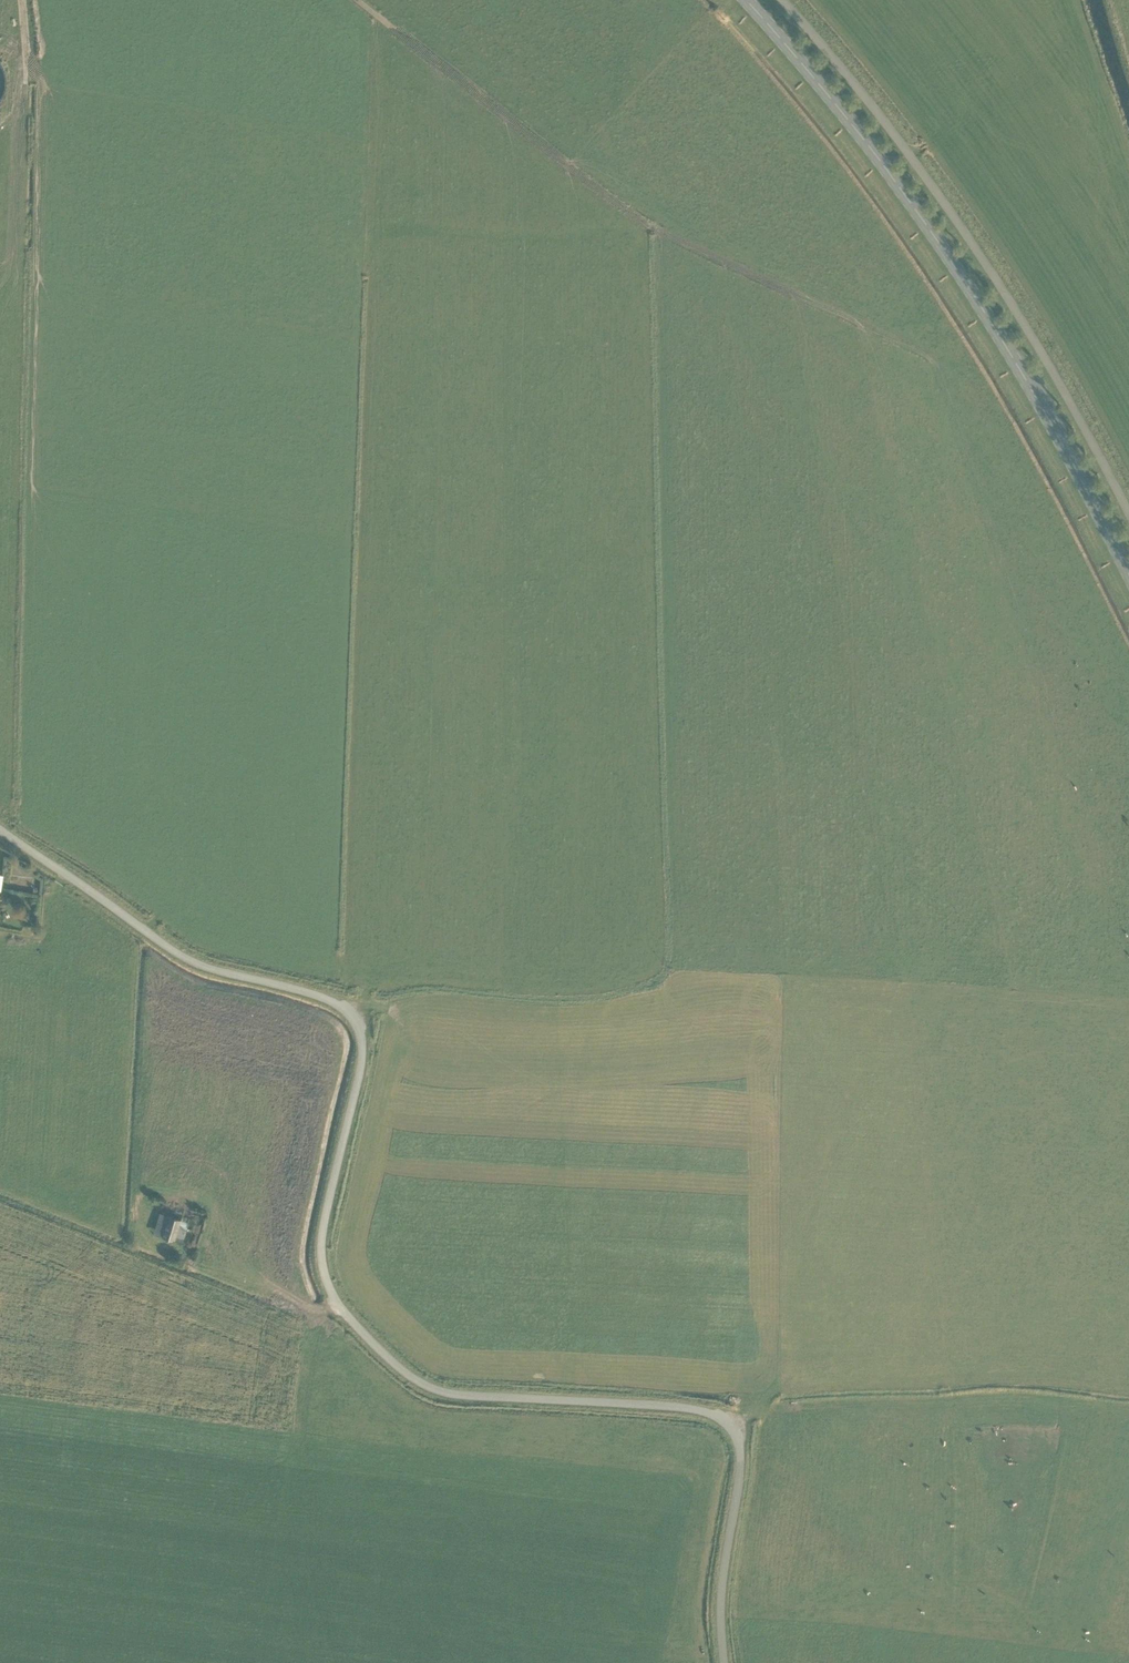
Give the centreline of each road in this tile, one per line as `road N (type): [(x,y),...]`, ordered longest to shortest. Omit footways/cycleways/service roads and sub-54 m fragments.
road 1 (tertiary): [(722,1662),(720,1592),(740,1462),(727,1424),(698,1408),(456,1392),(404,1370),(344,1310),(322,1256),(359,1068),(357,1022),(325,997),(184,956),(0,828)]
road 2 (secondary): [(1128,572),(966,282),(870,146),(747,0)]
road 3 (unclassified): [(1128,510),(956,217),(784,0)]

